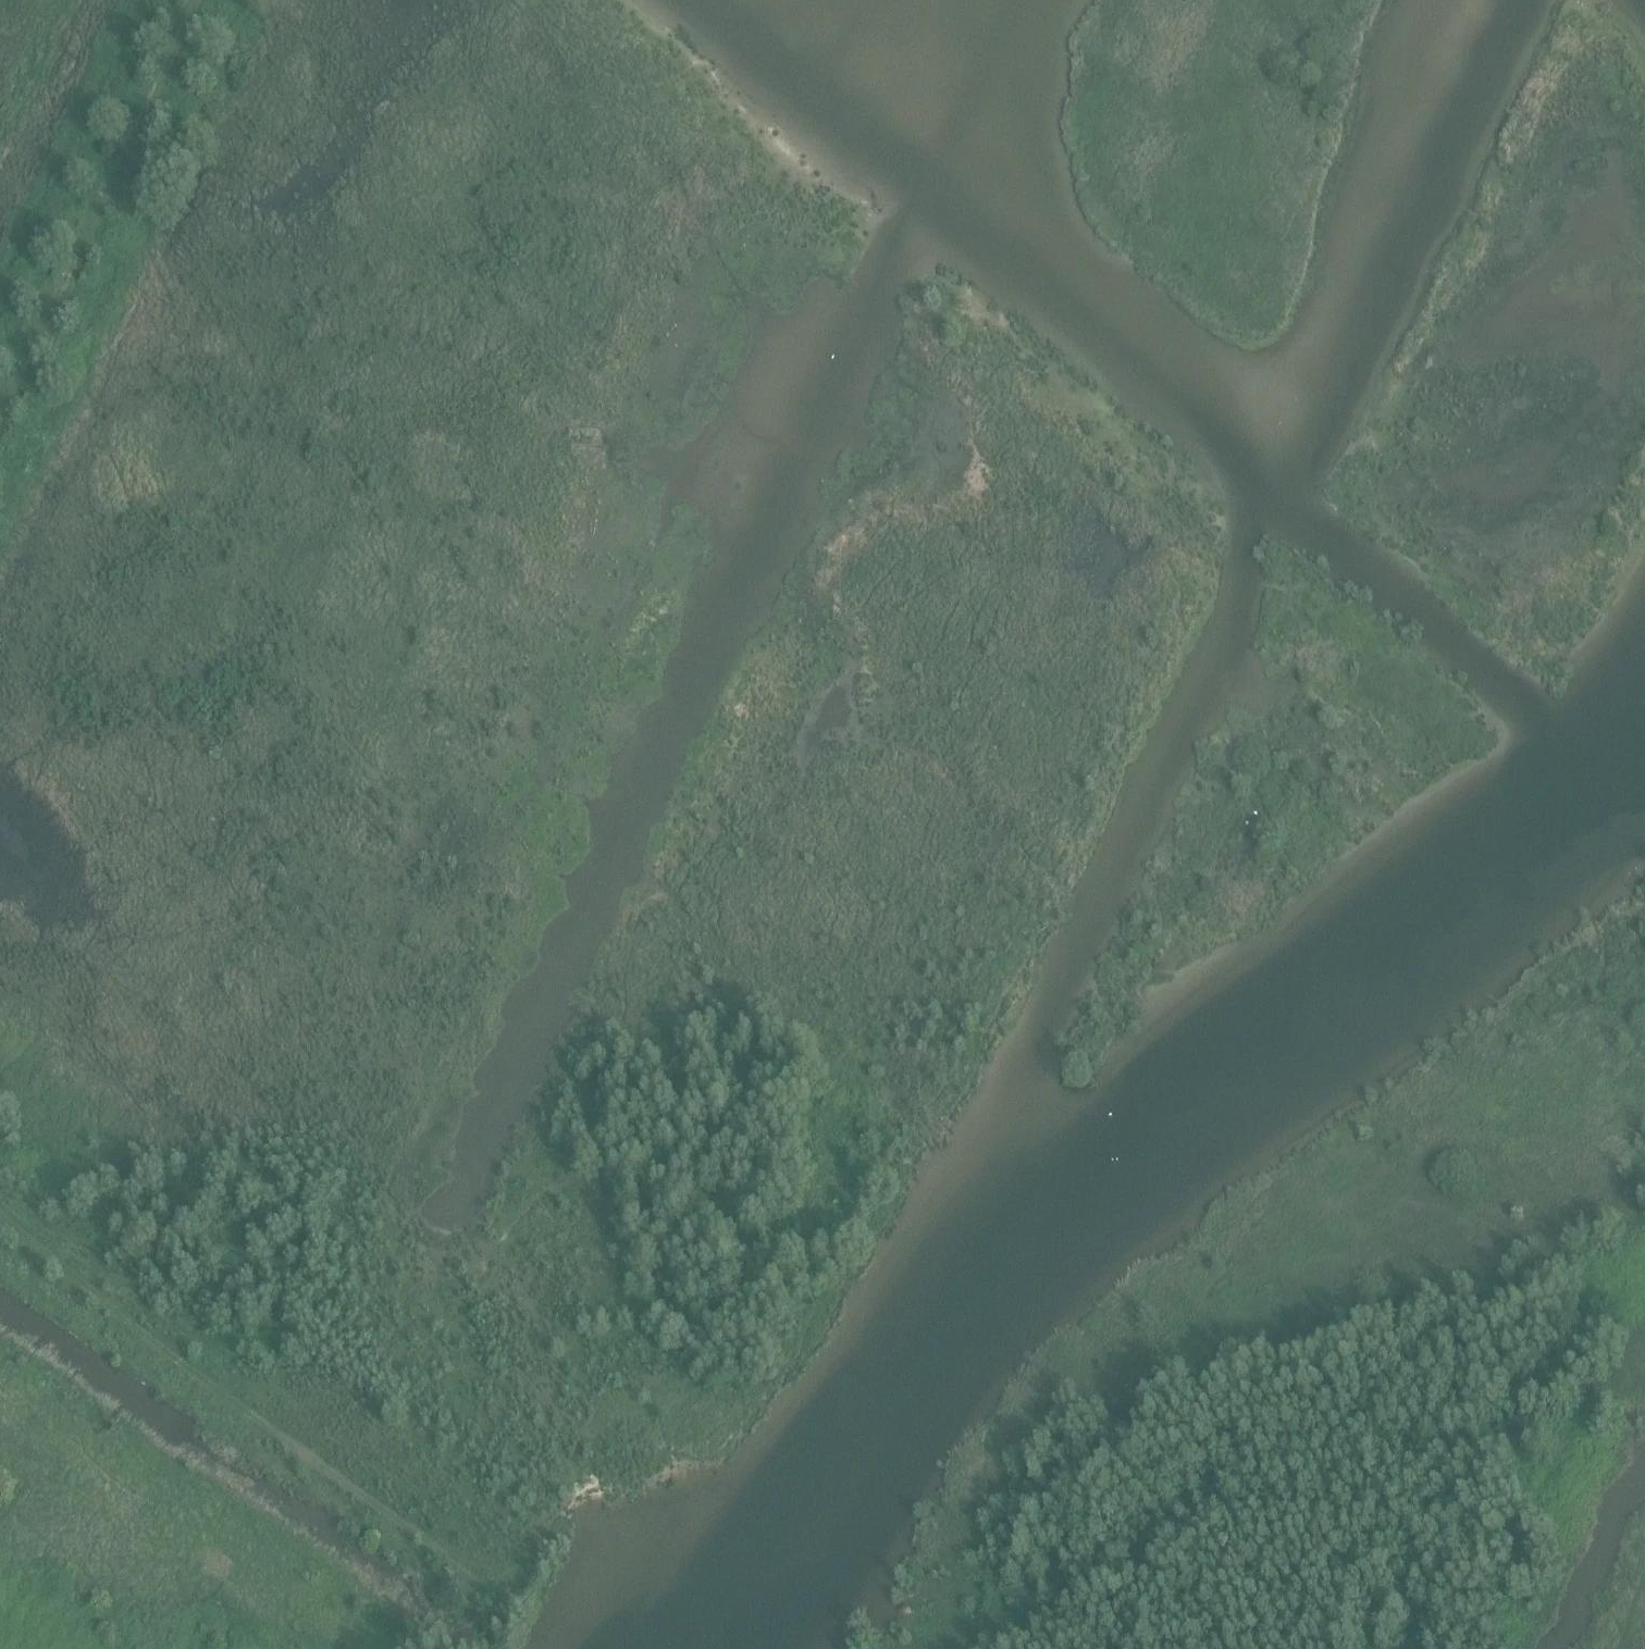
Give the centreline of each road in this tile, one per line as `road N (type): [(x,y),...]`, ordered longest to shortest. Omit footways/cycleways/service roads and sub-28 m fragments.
road 1 (track): [(0,1214),(193,1371),(462,1564)]
road 2 (track): [(192,0),(0,405)]

